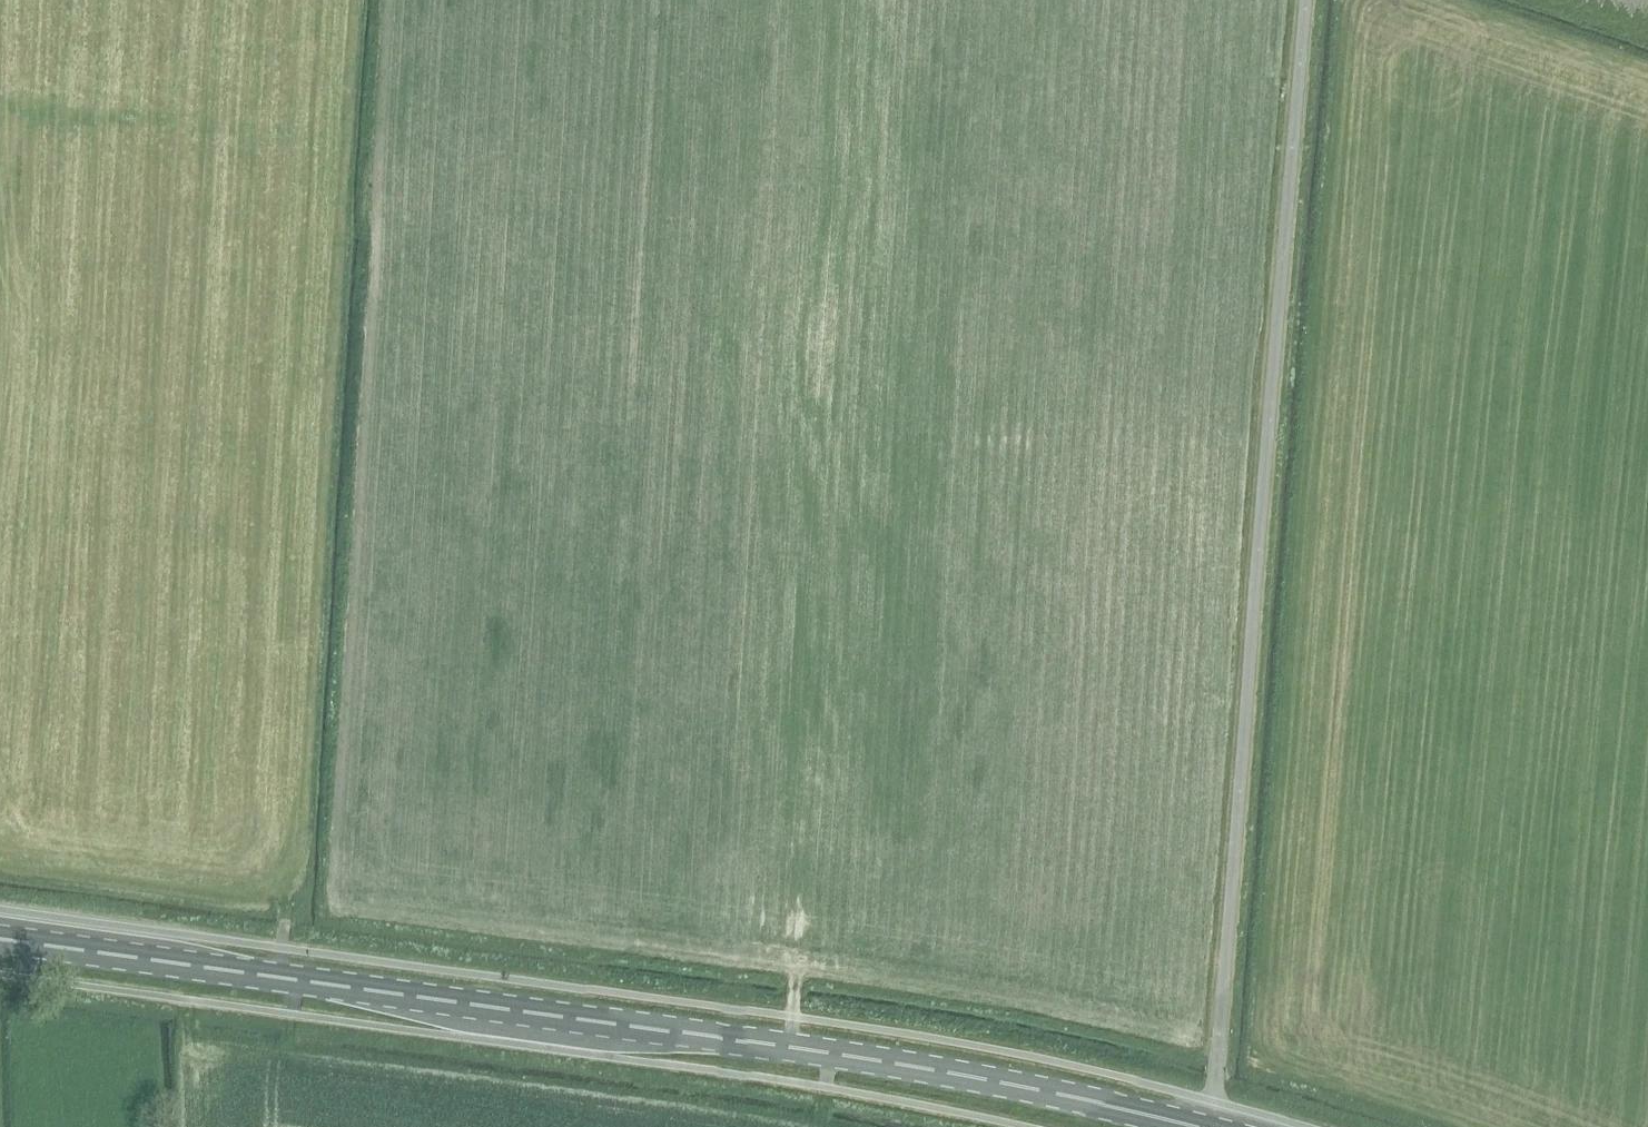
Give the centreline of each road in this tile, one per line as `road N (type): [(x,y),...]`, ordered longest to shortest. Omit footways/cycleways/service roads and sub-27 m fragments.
road 1 (primary): [(0,944),(796,1053),(1186,1126)]

